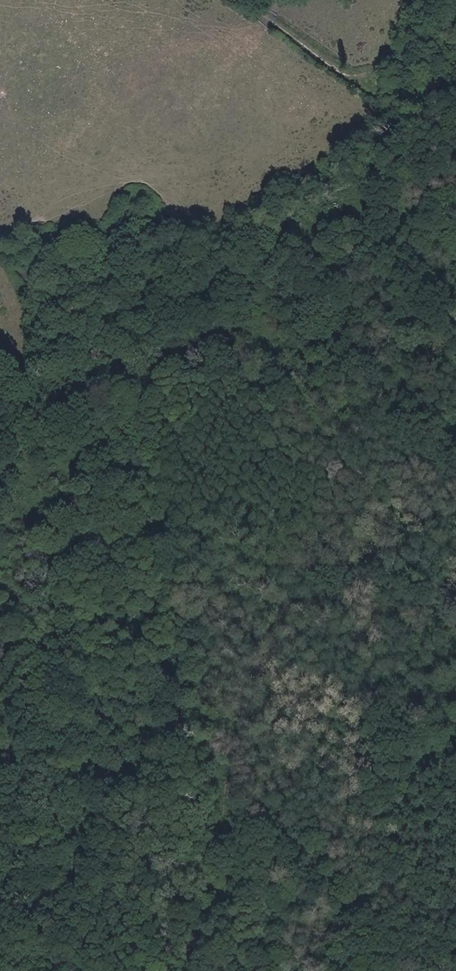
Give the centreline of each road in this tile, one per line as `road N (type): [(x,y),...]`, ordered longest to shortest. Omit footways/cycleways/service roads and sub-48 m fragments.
road 1 (track): [(0,908),(86,813),(112,743),(212,585),(307,555),(455,543)]
road 2 (track): [(236,0),(455,174)]

